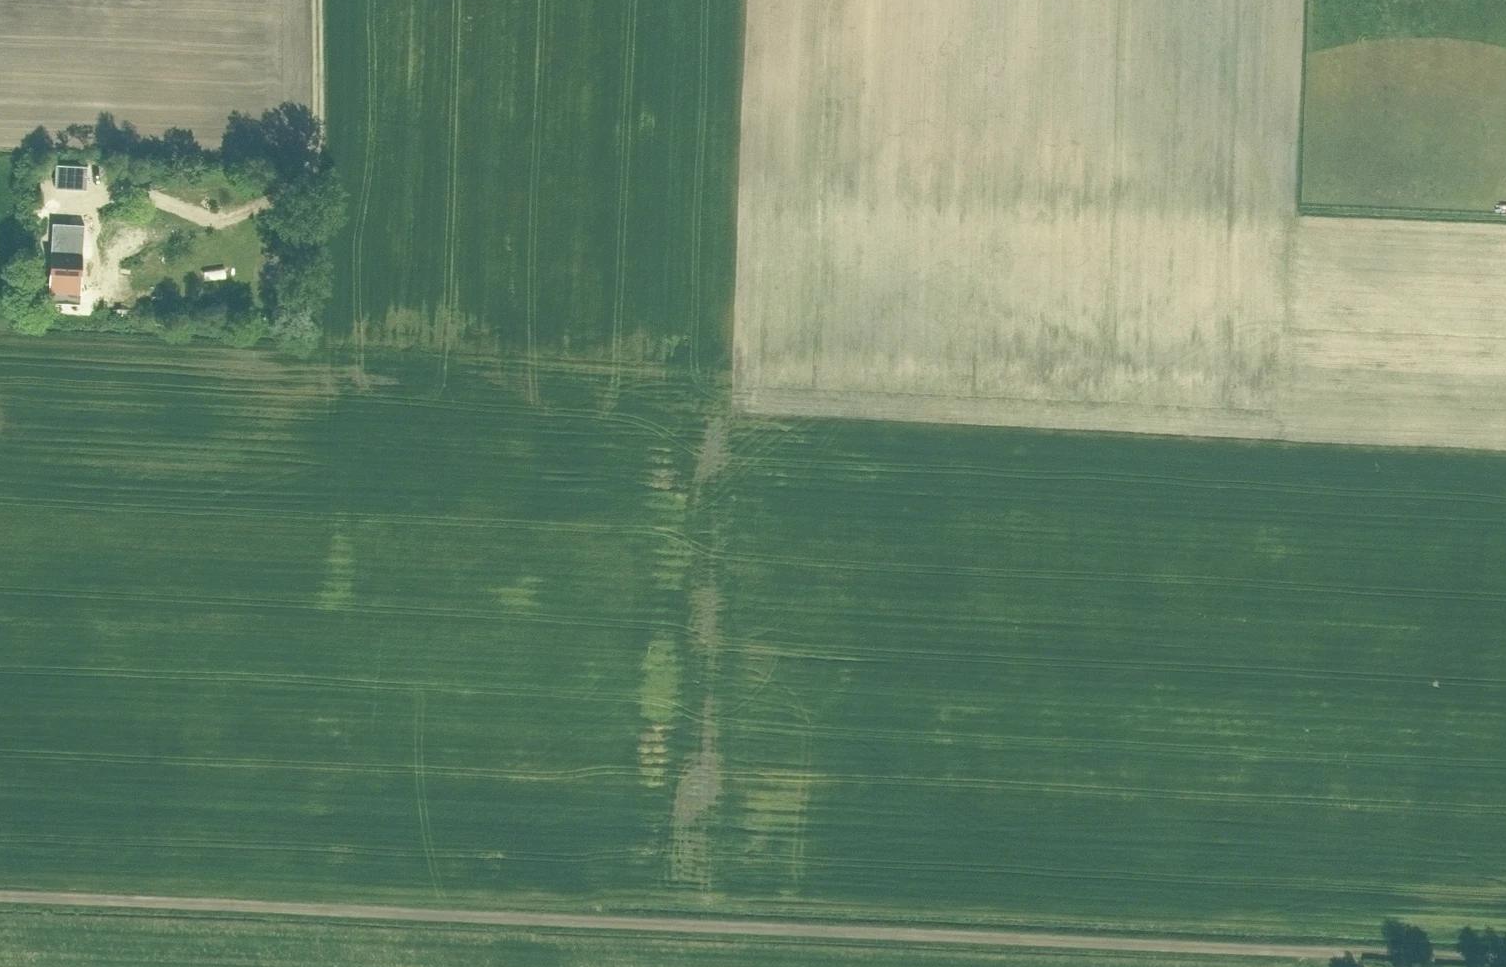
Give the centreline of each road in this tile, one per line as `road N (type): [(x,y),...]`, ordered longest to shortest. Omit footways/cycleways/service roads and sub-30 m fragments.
road 1 (track): [(0,895),(1505,957)]
road 2 (track): [(321,0),(314,162),(293,188),(256,205),(147,230)]

